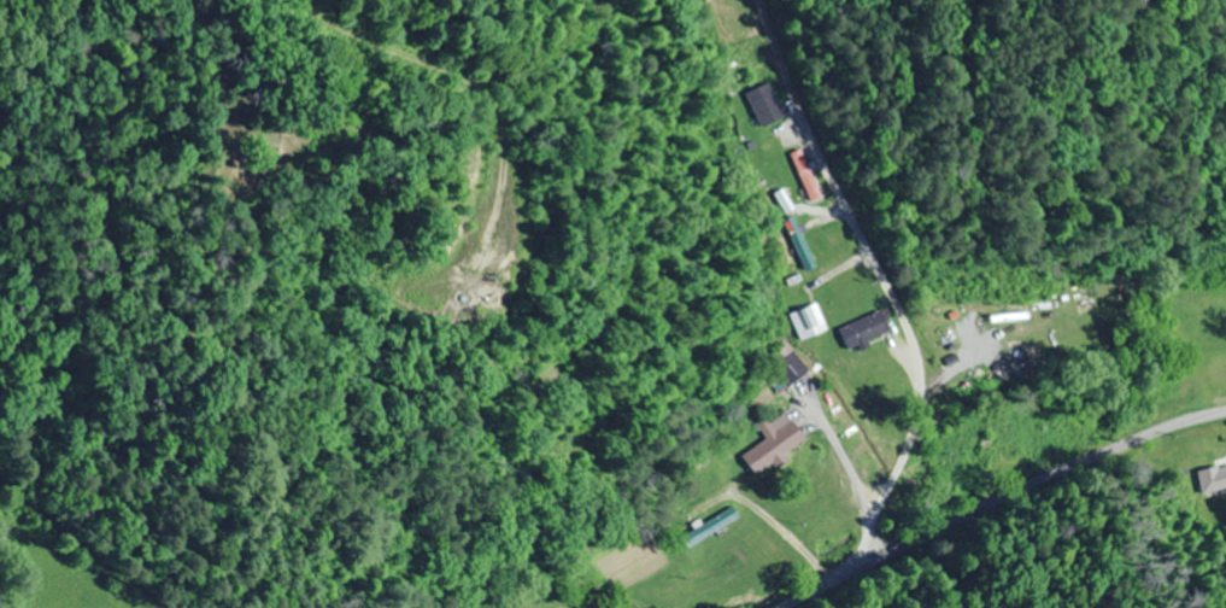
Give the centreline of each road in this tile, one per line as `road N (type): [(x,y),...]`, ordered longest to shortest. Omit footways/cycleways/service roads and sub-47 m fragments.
road 1 (residential): [(810,607),(1137,450),(1225,423)]

